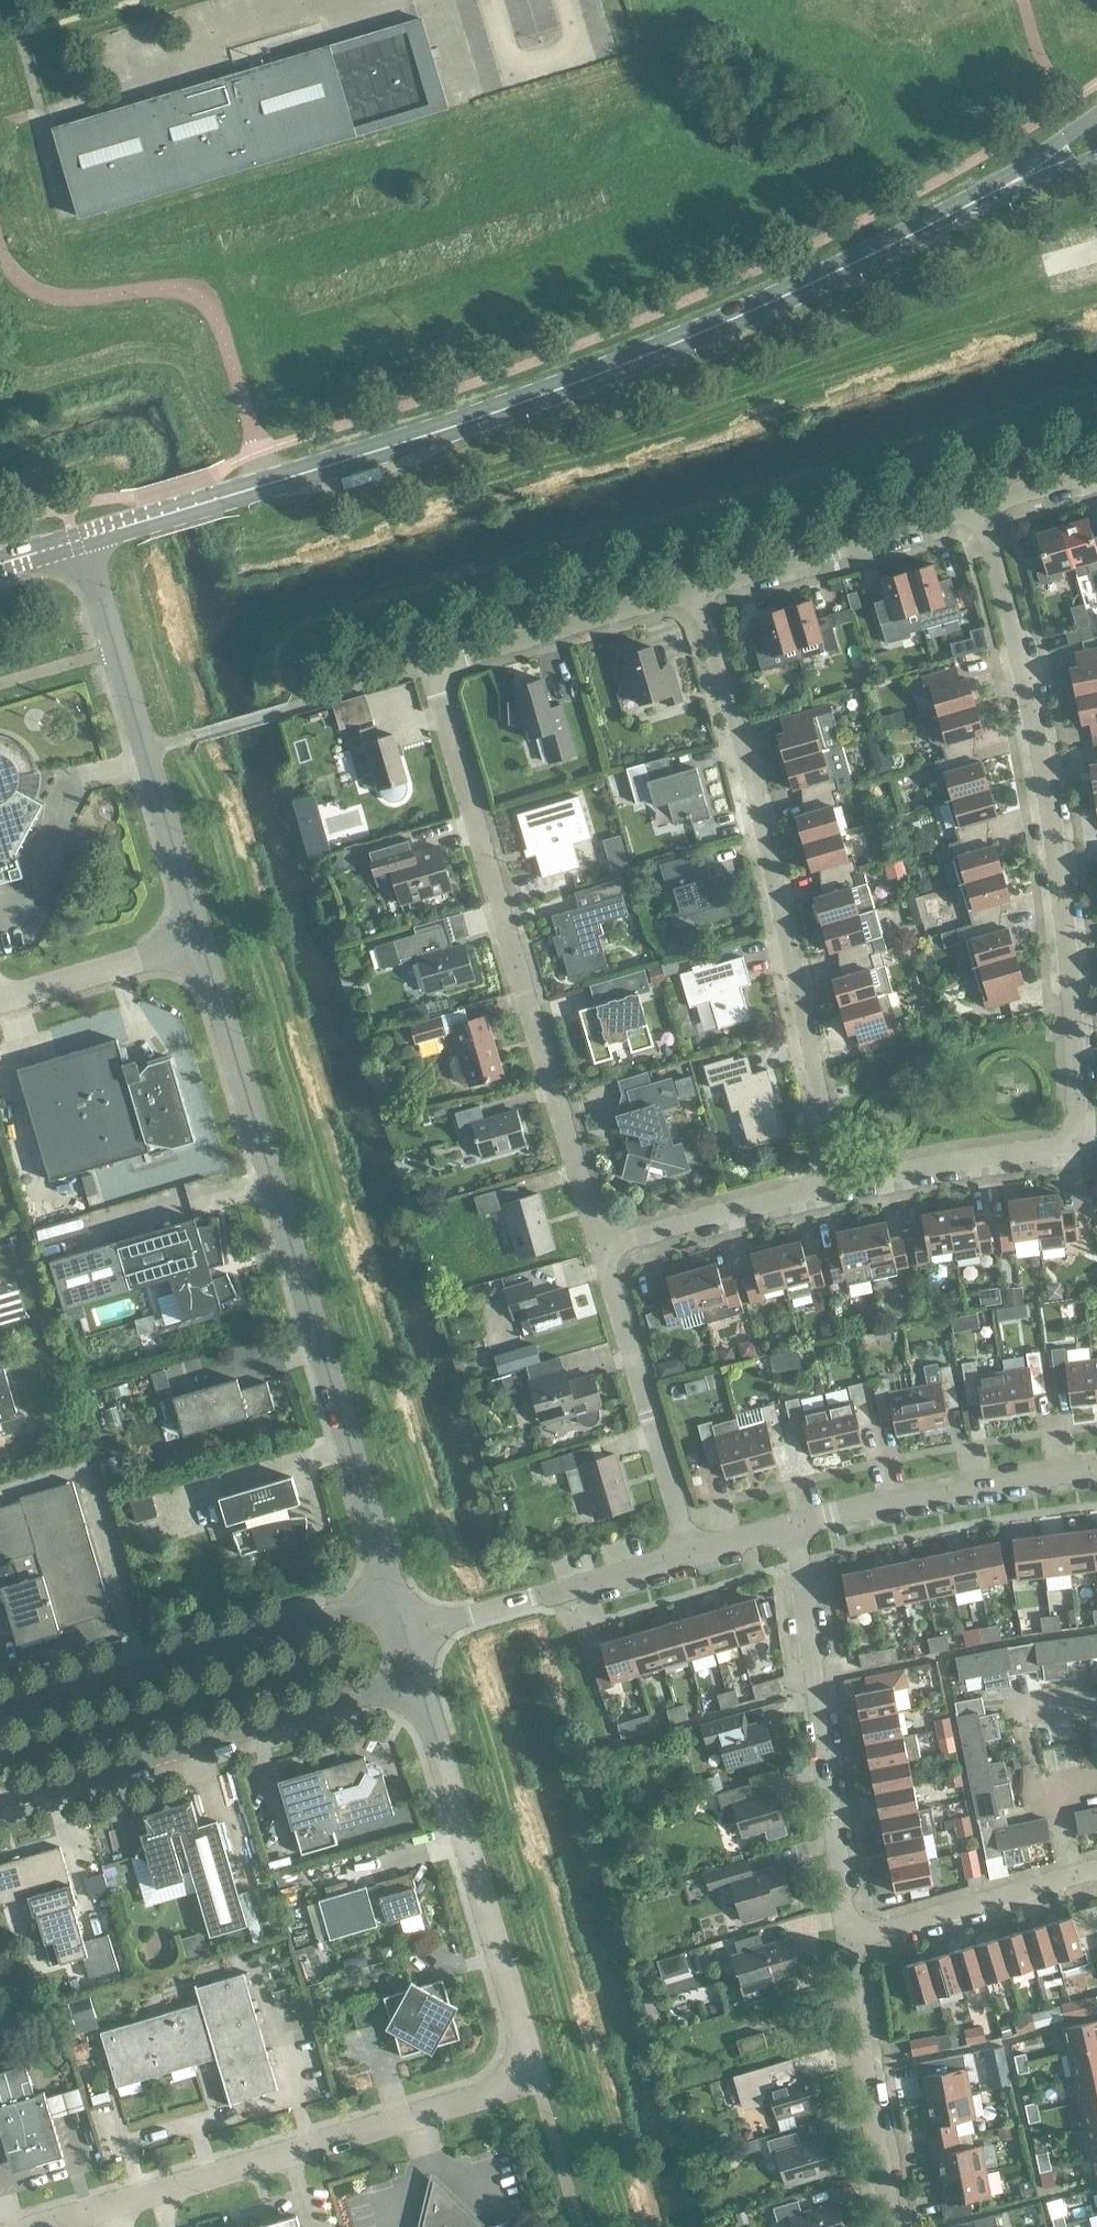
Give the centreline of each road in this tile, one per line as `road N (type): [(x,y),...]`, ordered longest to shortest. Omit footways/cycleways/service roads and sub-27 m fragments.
road 1 (tertiary): [(87,539),(538,401),(864,260),(1011,183)]
road 2 (unclassified): [(44,2226),(521,2091),(531,2079),(418,1678)]
road 3 (residential): [(610,1255),(437,670),(702,594)]
road 4 (residential): [(845,1189),(1078,1145),(1044,746),(988,516)]
road 5 (unclassified): [(396,1596),(206,946)]
road 6 (residential): [(845,1189),(702,594)]
road 7 (unclassified): [(0,1804),(418,1678)]
road 8 (unclassified): [(206,946),(87,539)]
road 9 (residential): [(855,1941),(791,1522)]
road 10 (unclassified): [(396,1596),(0,1711)]
road 11 (residential): [(699,1555),(610,1255)]
road 12 (residential): [(791,1522),(977,1478),(1096,1468)]
road 13 (residential): [(408,1636),(699,1555)]
road 14 (residential): [(702,594),(988,516)]
road 15 (residential): [(900,2226),(855,1941)]
road 16 (residential): [(610,1255),(845,1189)]
road 17 (residential): [(855,1941),(1073,1874)]
road 18 (unclassified): [(0,1007),(206,946)]
road 19 (residential): [(1073,1874),(1051,1736)]

